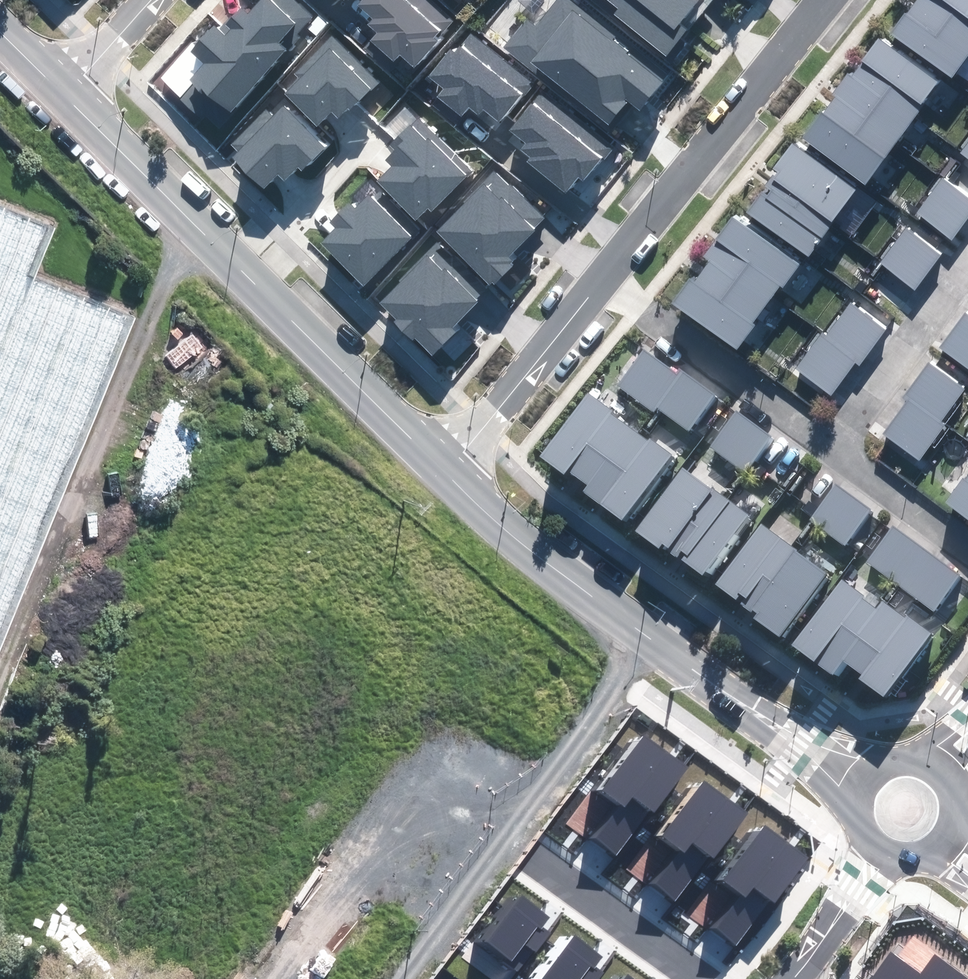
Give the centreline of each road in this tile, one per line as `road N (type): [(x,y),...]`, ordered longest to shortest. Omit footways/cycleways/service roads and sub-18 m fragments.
road 1 (residential): [(65,94),(445,475)]
road 2 (track): [(203,228),(162,297),(0,698)]
road 3 (residential): [(445,475),(795,755)]
road 4 (track): [(391,978),(646,634)]
road 5 (residential): [(592,288),(820,0)]
road 6 (track): [(271,978),(378,828),(427,804),(465,798),(510,818)]
road 7 (residential): [(592,288),(819,450)]
road 8 (residential): [(819,450),(967,251)]
road 9 (residential): [(445,475),(592,288)]
road 10 (residential): [(709,978),(537,856)]
road 11 (residential): [(819,450),(967,551)]
road 12 (residential): [(790,978),(875,867)]
road 13 (residential): [(65,94),(150,0)]

